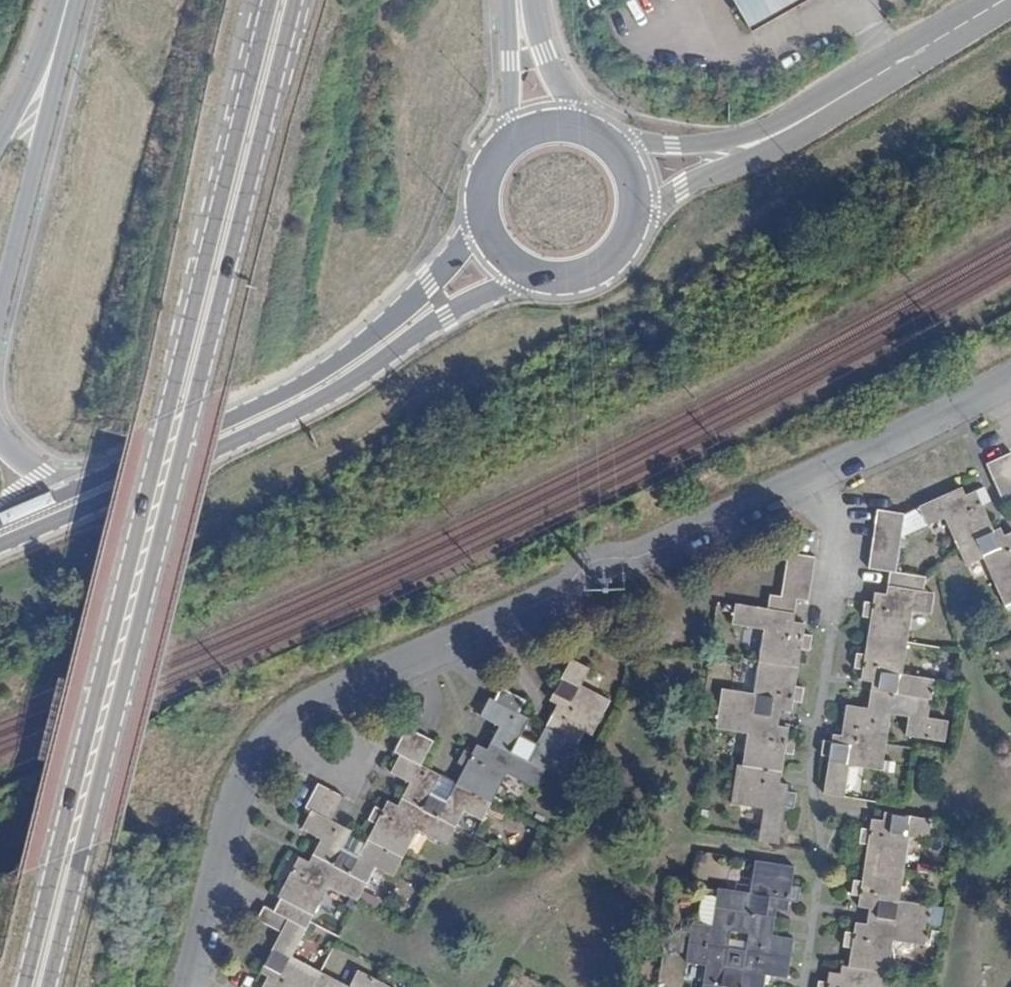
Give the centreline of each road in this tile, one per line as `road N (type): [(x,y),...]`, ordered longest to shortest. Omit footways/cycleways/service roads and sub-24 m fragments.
road 1 (residential): [(1010,376),(298,715),(255,760),(186,986)]
road 2 (secondary): [(50,986),(298,0)]
road 3 (secondary): [(264,27),(25,986)]
road 4 (secondary): [(0,544),(309,406),(446,311),(527,277)]
road 5 (secondary): [(479,220),(440,274),(336,364),(75,487)]
road 6 (secondary): [(0,309),(63,18)]
road 7 (residential): [(636,226),(683,187),(771,151),(852,91)]
road 8 (residential): [(852,91),(703,145),(608,139)]
road 9 (residential): [(1002,0),(852,91)]
road 10 (secondary): [(514,0),(498,149)]
road 11 (secondary): [(593,130),(549,64),(529,0)]
road 12 (secondary): [(63,18),(0,145)]
road 13 (secondary): [(527,277),(559,283),(594,274),(620,254),(636,226)]

